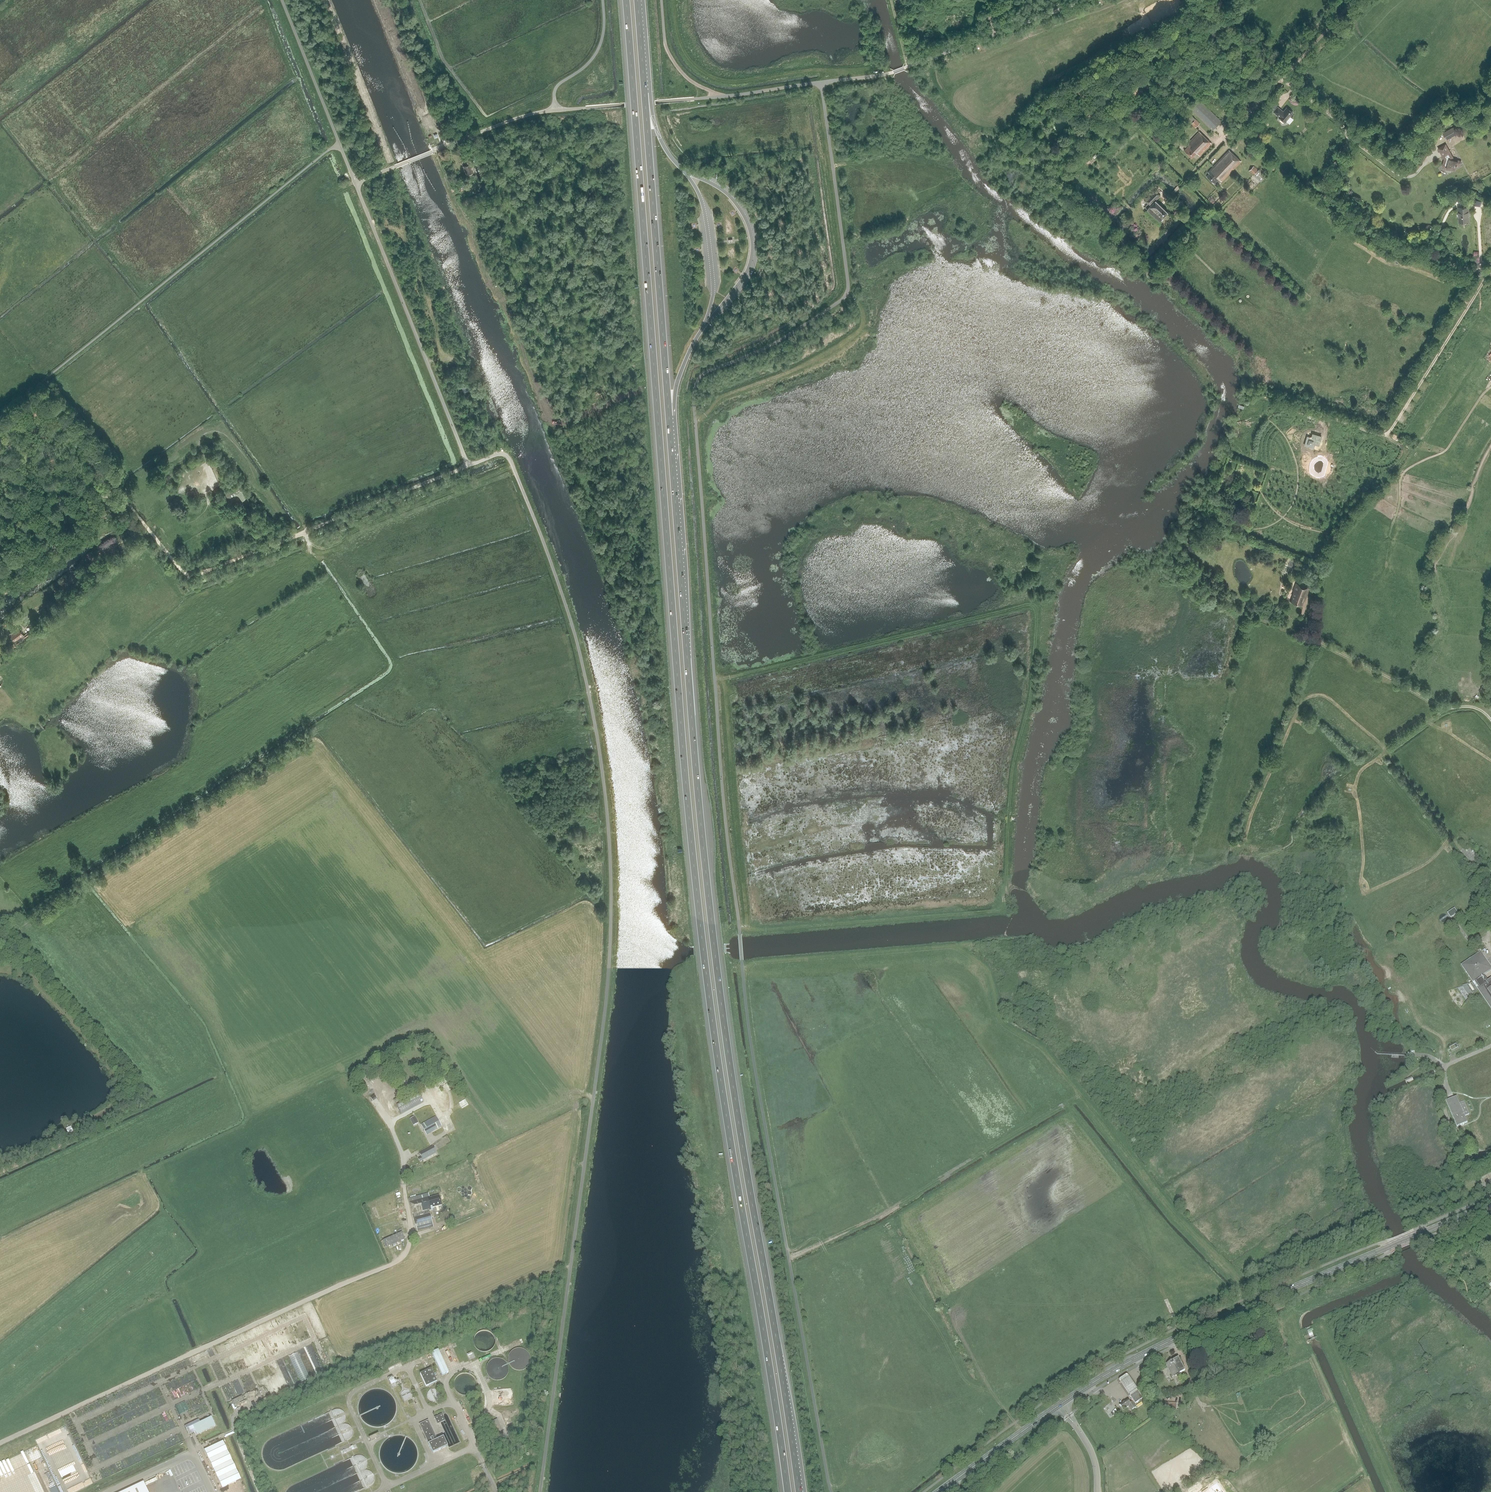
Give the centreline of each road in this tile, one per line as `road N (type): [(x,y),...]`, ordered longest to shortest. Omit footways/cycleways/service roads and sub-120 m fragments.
road 1 (motorway): [(625,0),(705,970),(788,1491)]
road 2 (unclassified): [(539,1491),(608,973),(610,874),(599,753),(567,616),(519,486),(508,472),(477,467),(462,453),(361,186)]
road 3 (motorway): [(799,1491),(719,971),(670,414)]
road 4 (unclassified): [(742,966),(694,397),(707,372),(786,336)]
road 5 (track): [(0,1443),(405,1256),(412,1234),(405,1160),(390,1123),(431,1101)]
road 6 (unclassified): [(742,966),(832,1491)]
road 7 (track): [(0,476),(122,501),(191,574),(469,463)]
road 8 (secondary): [(1060,1404),(1151,1350),(1490,1204)]
road 9 (unclassified): [(1490,274),(1397,246),(1338,209),(1325,187),(1347,147),(1346,131),(1202,0)]
road 10 (track): [(1486,273),(1387,439),(1404,449),(1400,465),(1324,547),(1317,638)]
road 11 (track): [(312,733),(0,938)]
road 12 (motorway): [(670,414),(644,93)]
road 13 (unclassified): [(821,82),(848,286),(841,300),(786,336)]
road 14 (track): [(1387,439),(1324,420),(1321,450),(1302,474),(1291,475),(1229,453),(1250,402),(1262,400)]
road 15 (unclassified): [(555,110),(821,82)]
road 16 (unclassified): [(361,186),(493,127),(555,110)]
road 17 (unclassified): [(361,186),(281,0)]
road 18 (unclassified): [(1084,0),(909,67)]
road 19 (track): [(1481,710),(1444,709),(1317,638)]
road 20 (track): [(1320,1329),(1397,1491)]
road 21 (track): [(376,0),(419,110),(446,146)]
road 22 (track): [(1275,469),(1249,534),(1322,561)]
road 23 (secondary): [(1060,1404),(942,1491)]
road 24 (track): [(325,0),(377,130)]
road 25 (unclassified): [(555,110),(556,89),(602,42),(603,0)]

